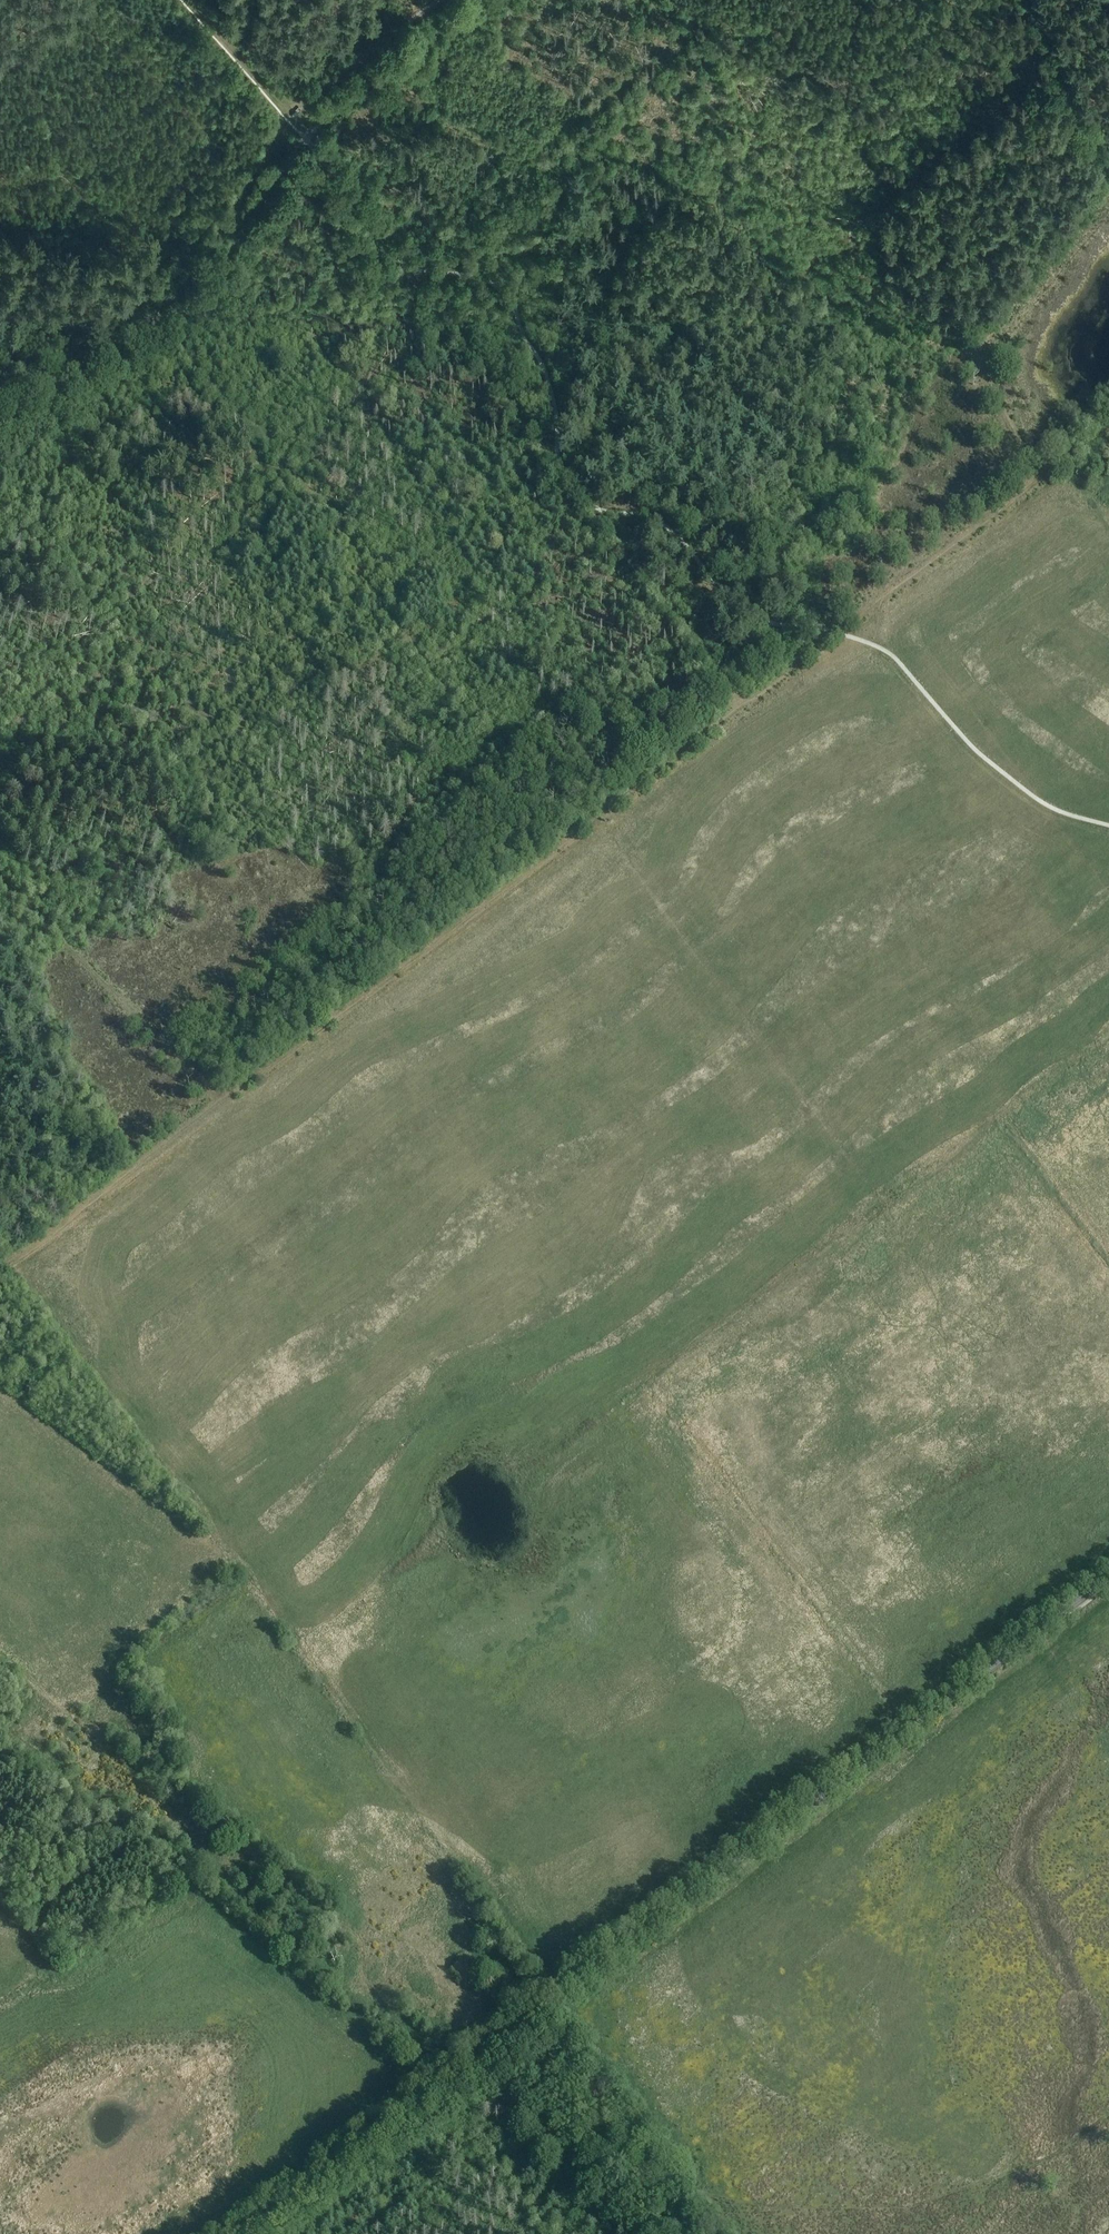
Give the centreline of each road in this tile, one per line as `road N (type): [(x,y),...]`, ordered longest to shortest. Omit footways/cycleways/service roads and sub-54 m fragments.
road 1 (tertiary): [(1108,1576),(240,2233)]
road 2 (track): [(1035,481),(218,1102)]
road 3 (track): [(439,0),(296,113),(198,265),(156,314),(90,360),(0,405)]
road 4 (track): [(218,1102),(0,1268)]
road 5 (track): [(292,118),(189,0)]

